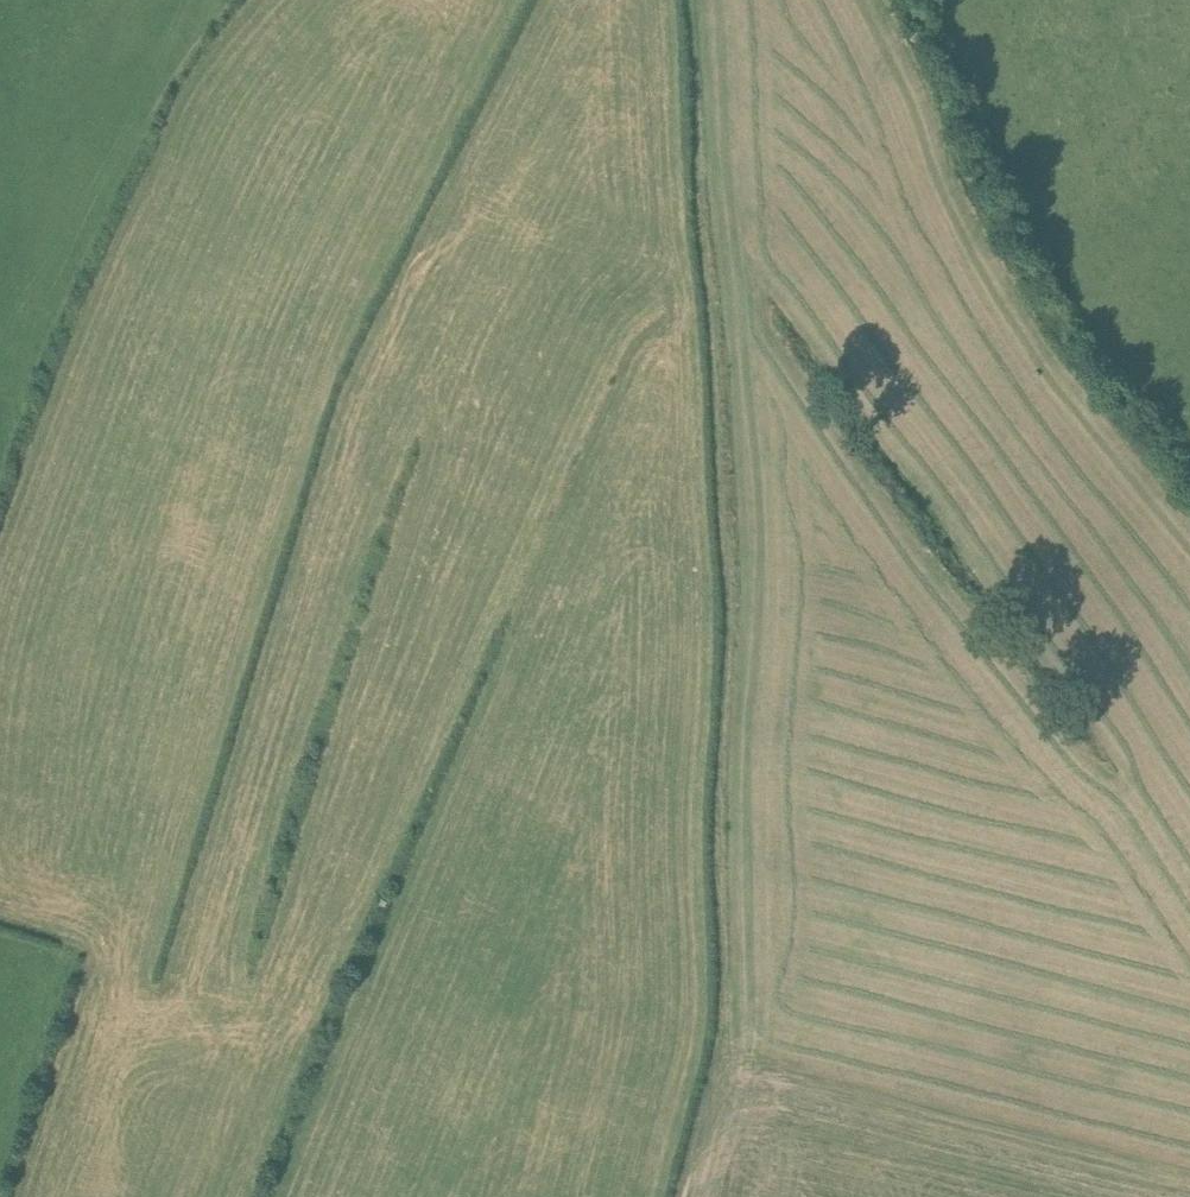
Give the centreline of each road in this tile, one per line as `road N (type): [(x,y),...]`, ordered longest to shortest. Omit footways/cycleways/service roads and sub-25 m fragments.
road 1 (track): [(679,1196),(719,1014),(715,820),(726,613),(691,0)]

